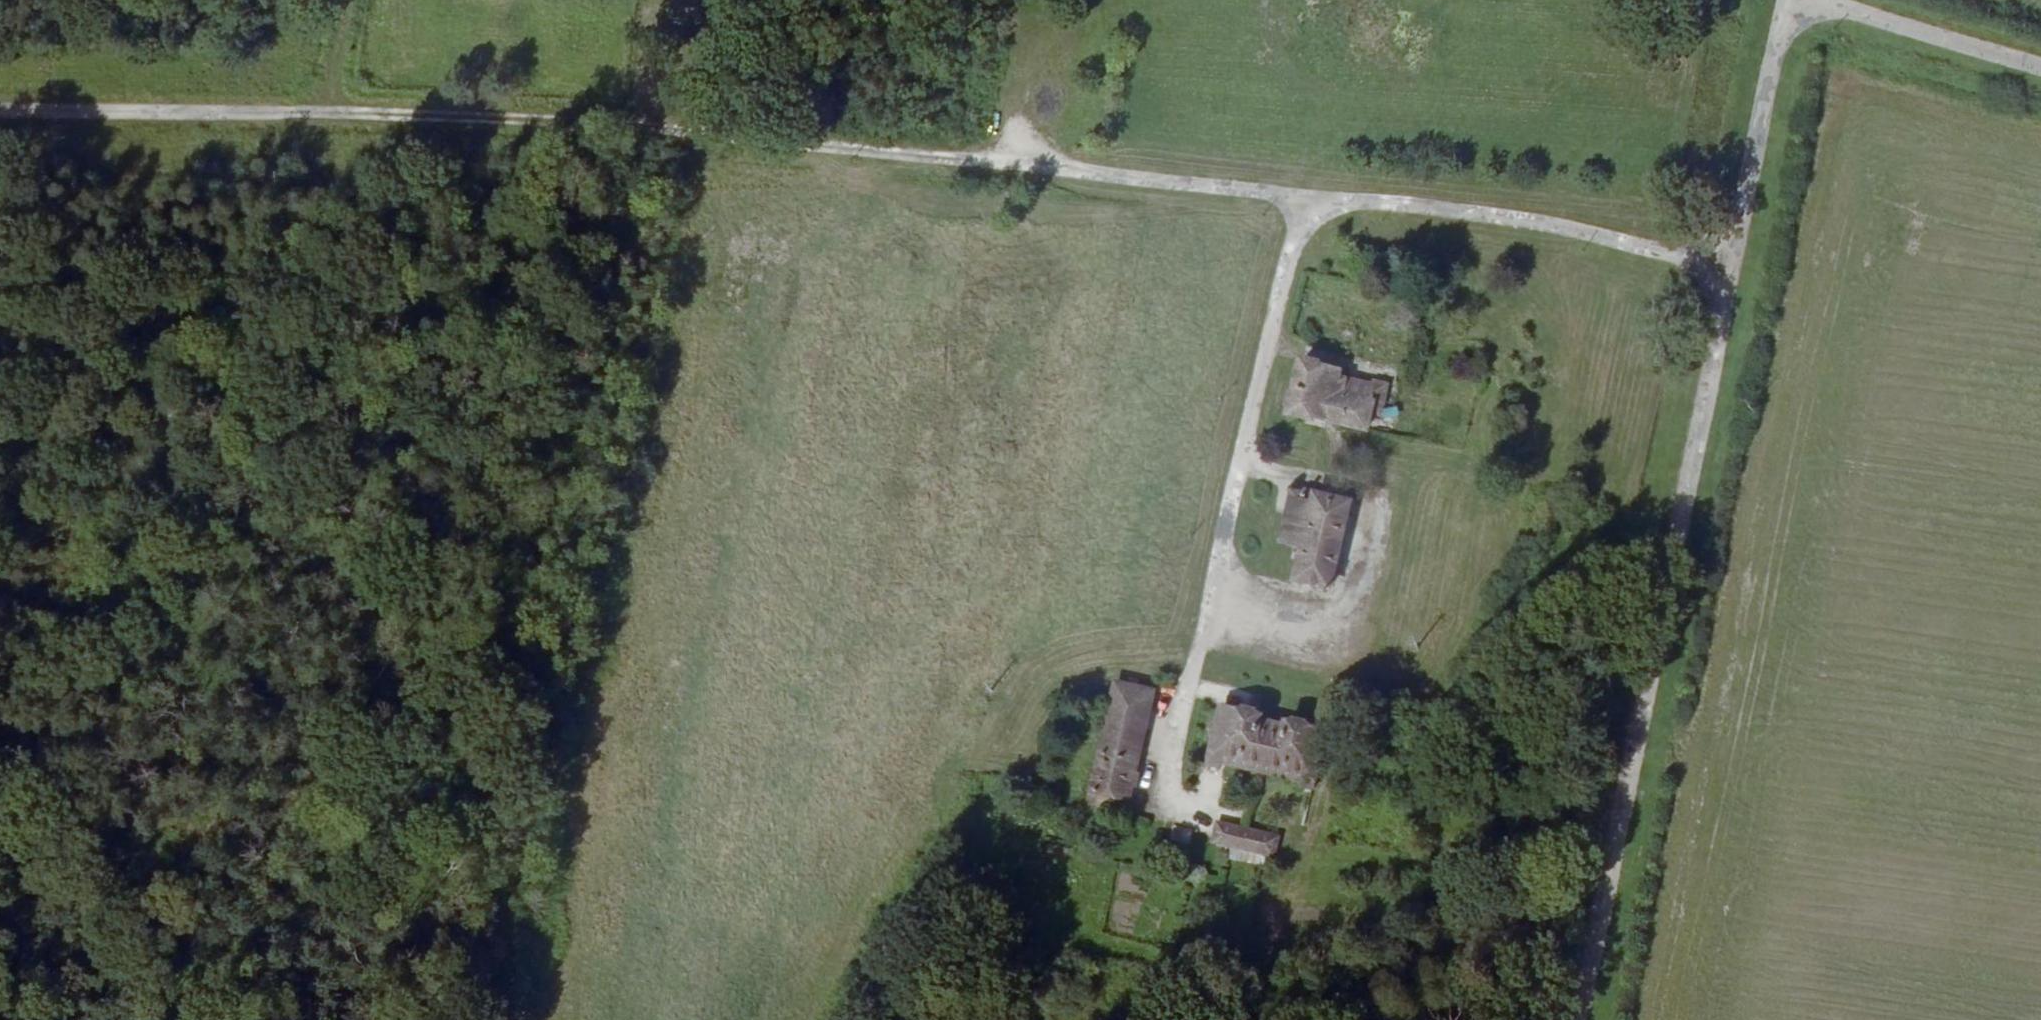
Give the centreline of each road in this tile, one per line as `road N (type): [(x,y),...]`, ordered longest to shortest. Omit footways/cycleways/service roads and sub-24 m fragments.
road 1 (unclassified): [(1723,264),(1569,1019)]
road 2 (unclassified): [(1723,264),(1490,218),(1019,169)]
road 3 (unclassified): [(692,136),(451,118),(0,113)]
road 4 (unclassified): [(1019,169),(692,136)]
road 5 (unclassified): [(1787,0),(1723,264)]
road 6 (unclassified): [(2040,72),(1802,0)]
road 7 (residential): [(648,0),(667,25),(692,136)]

